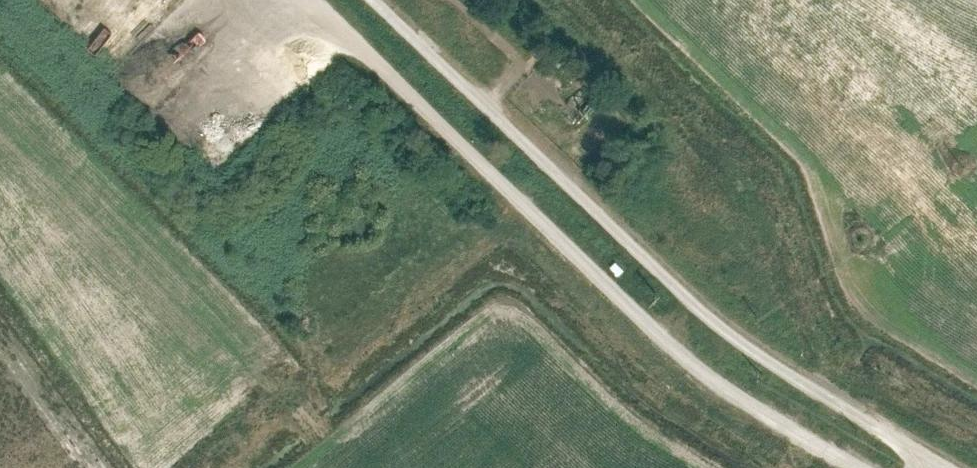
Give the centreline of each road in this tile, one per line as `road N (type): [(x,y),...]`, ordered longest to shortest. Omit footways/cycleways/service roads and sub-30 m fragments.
road 1 (track): [(378,0),(727,330),(946,467)]
road 2 (track): [(861,467),(718,384),(301,0)]

